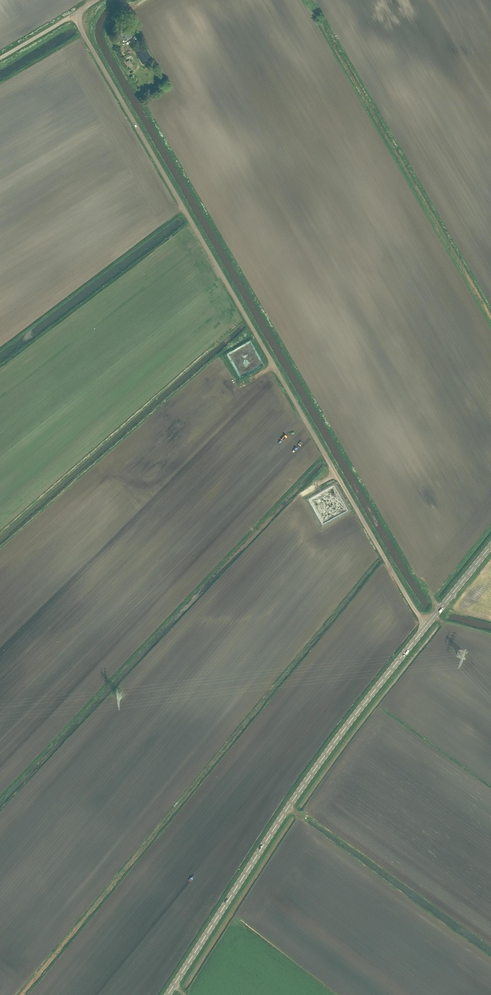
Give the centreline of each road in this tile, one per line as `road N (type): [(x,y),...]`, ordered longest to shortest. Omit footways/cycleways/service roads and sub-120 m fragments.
road 1 (unclassified): [(429,623),(73,15)]
road 2 (secondary): [(168,994),(320,762),(429,623)]

